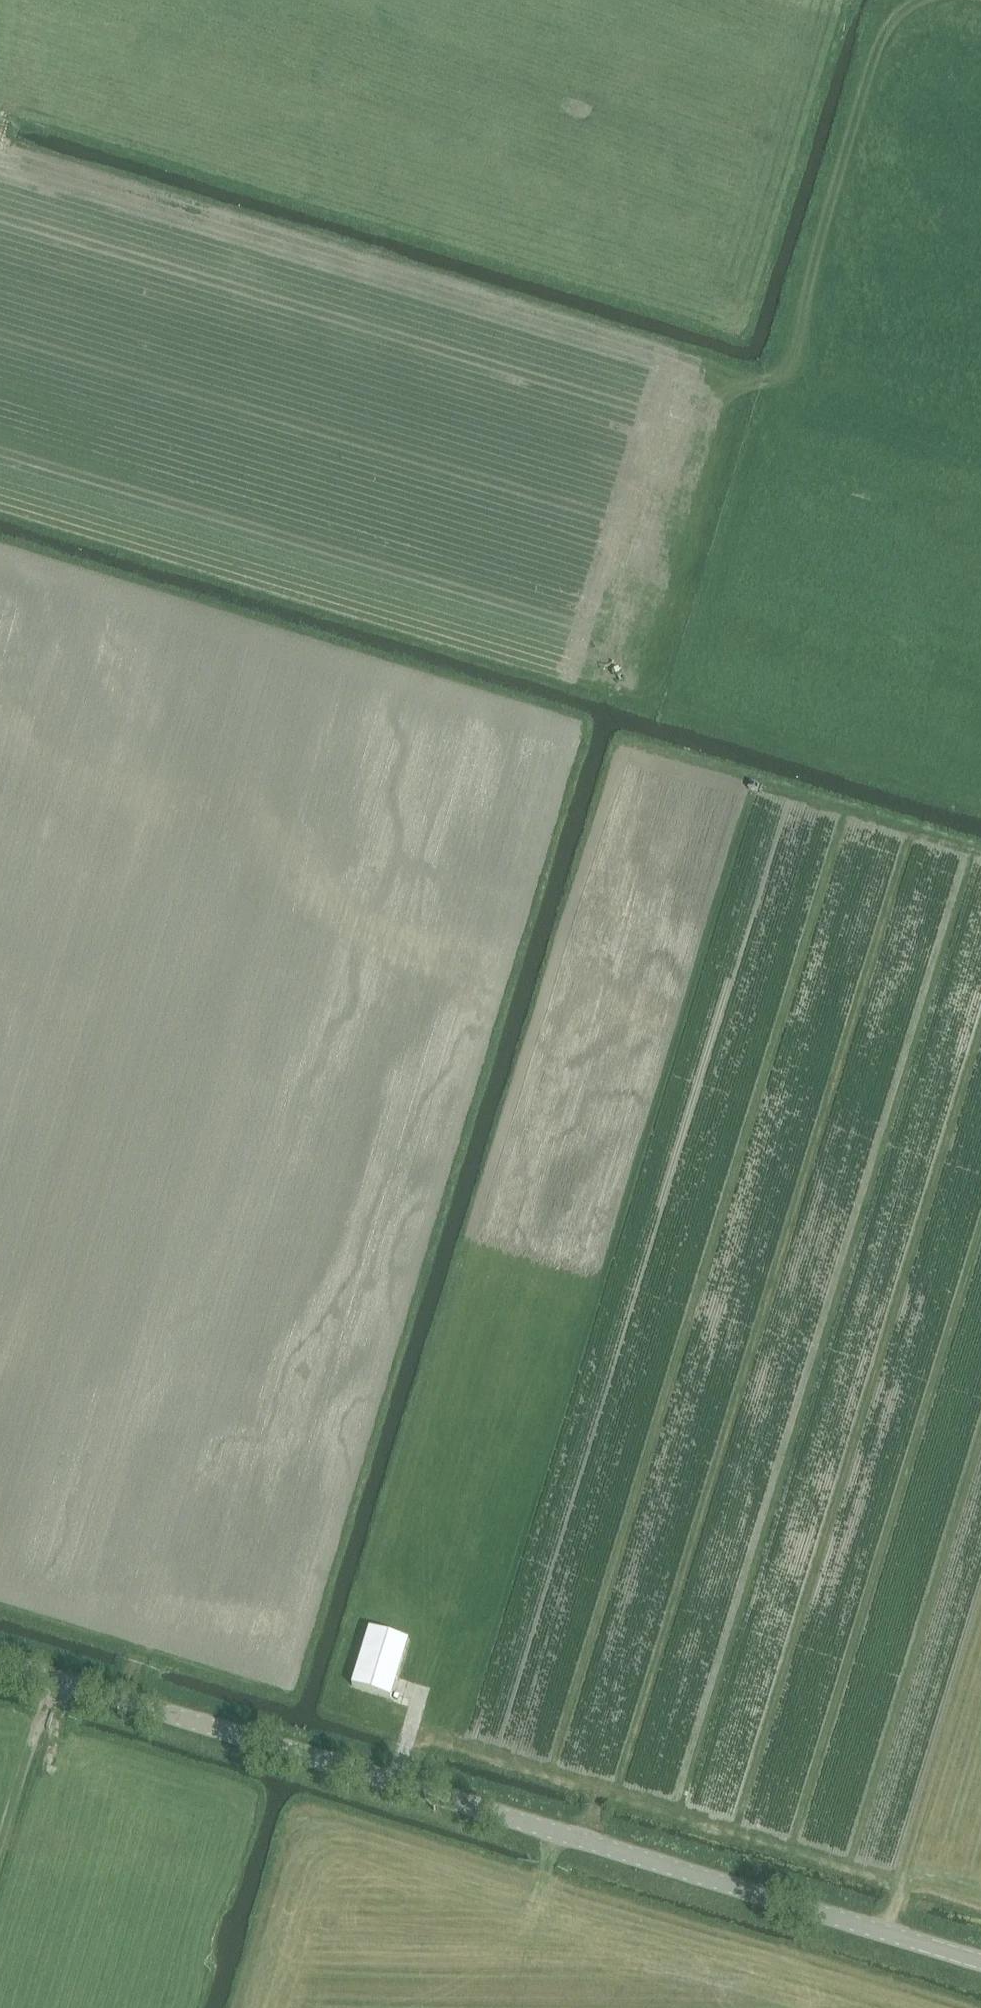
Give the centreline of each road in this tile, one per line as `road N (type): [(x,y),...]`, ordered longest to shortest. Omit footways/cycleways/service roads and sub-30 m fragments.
road 1 (tertiary): [(980,1965),(0,1659)]

